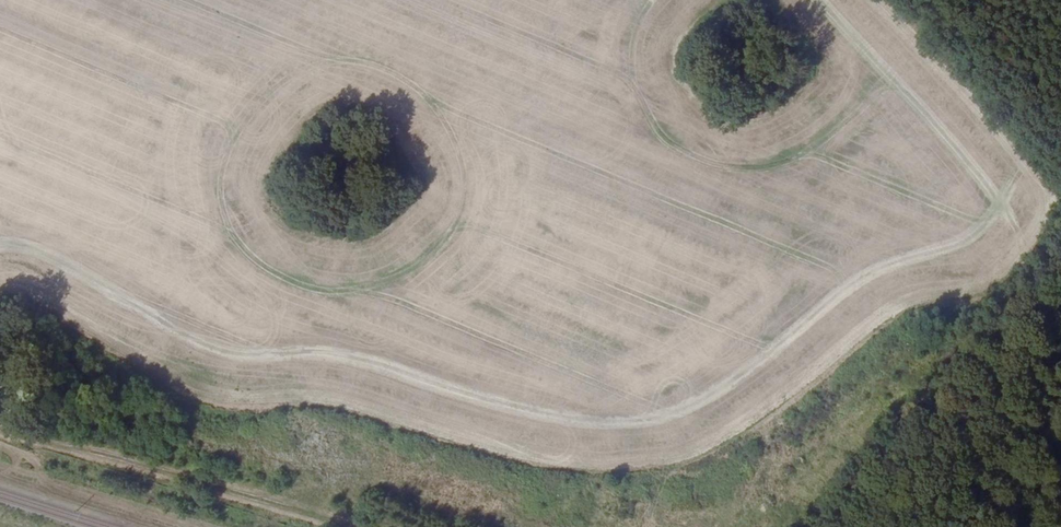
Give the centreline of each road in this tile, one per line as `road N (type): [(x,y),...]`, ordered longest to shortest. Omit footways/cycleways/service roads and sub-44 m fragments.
road 1 (track): [(0,429),(348,526)]
road 2 (track): [(1060,412),(963,526)]

